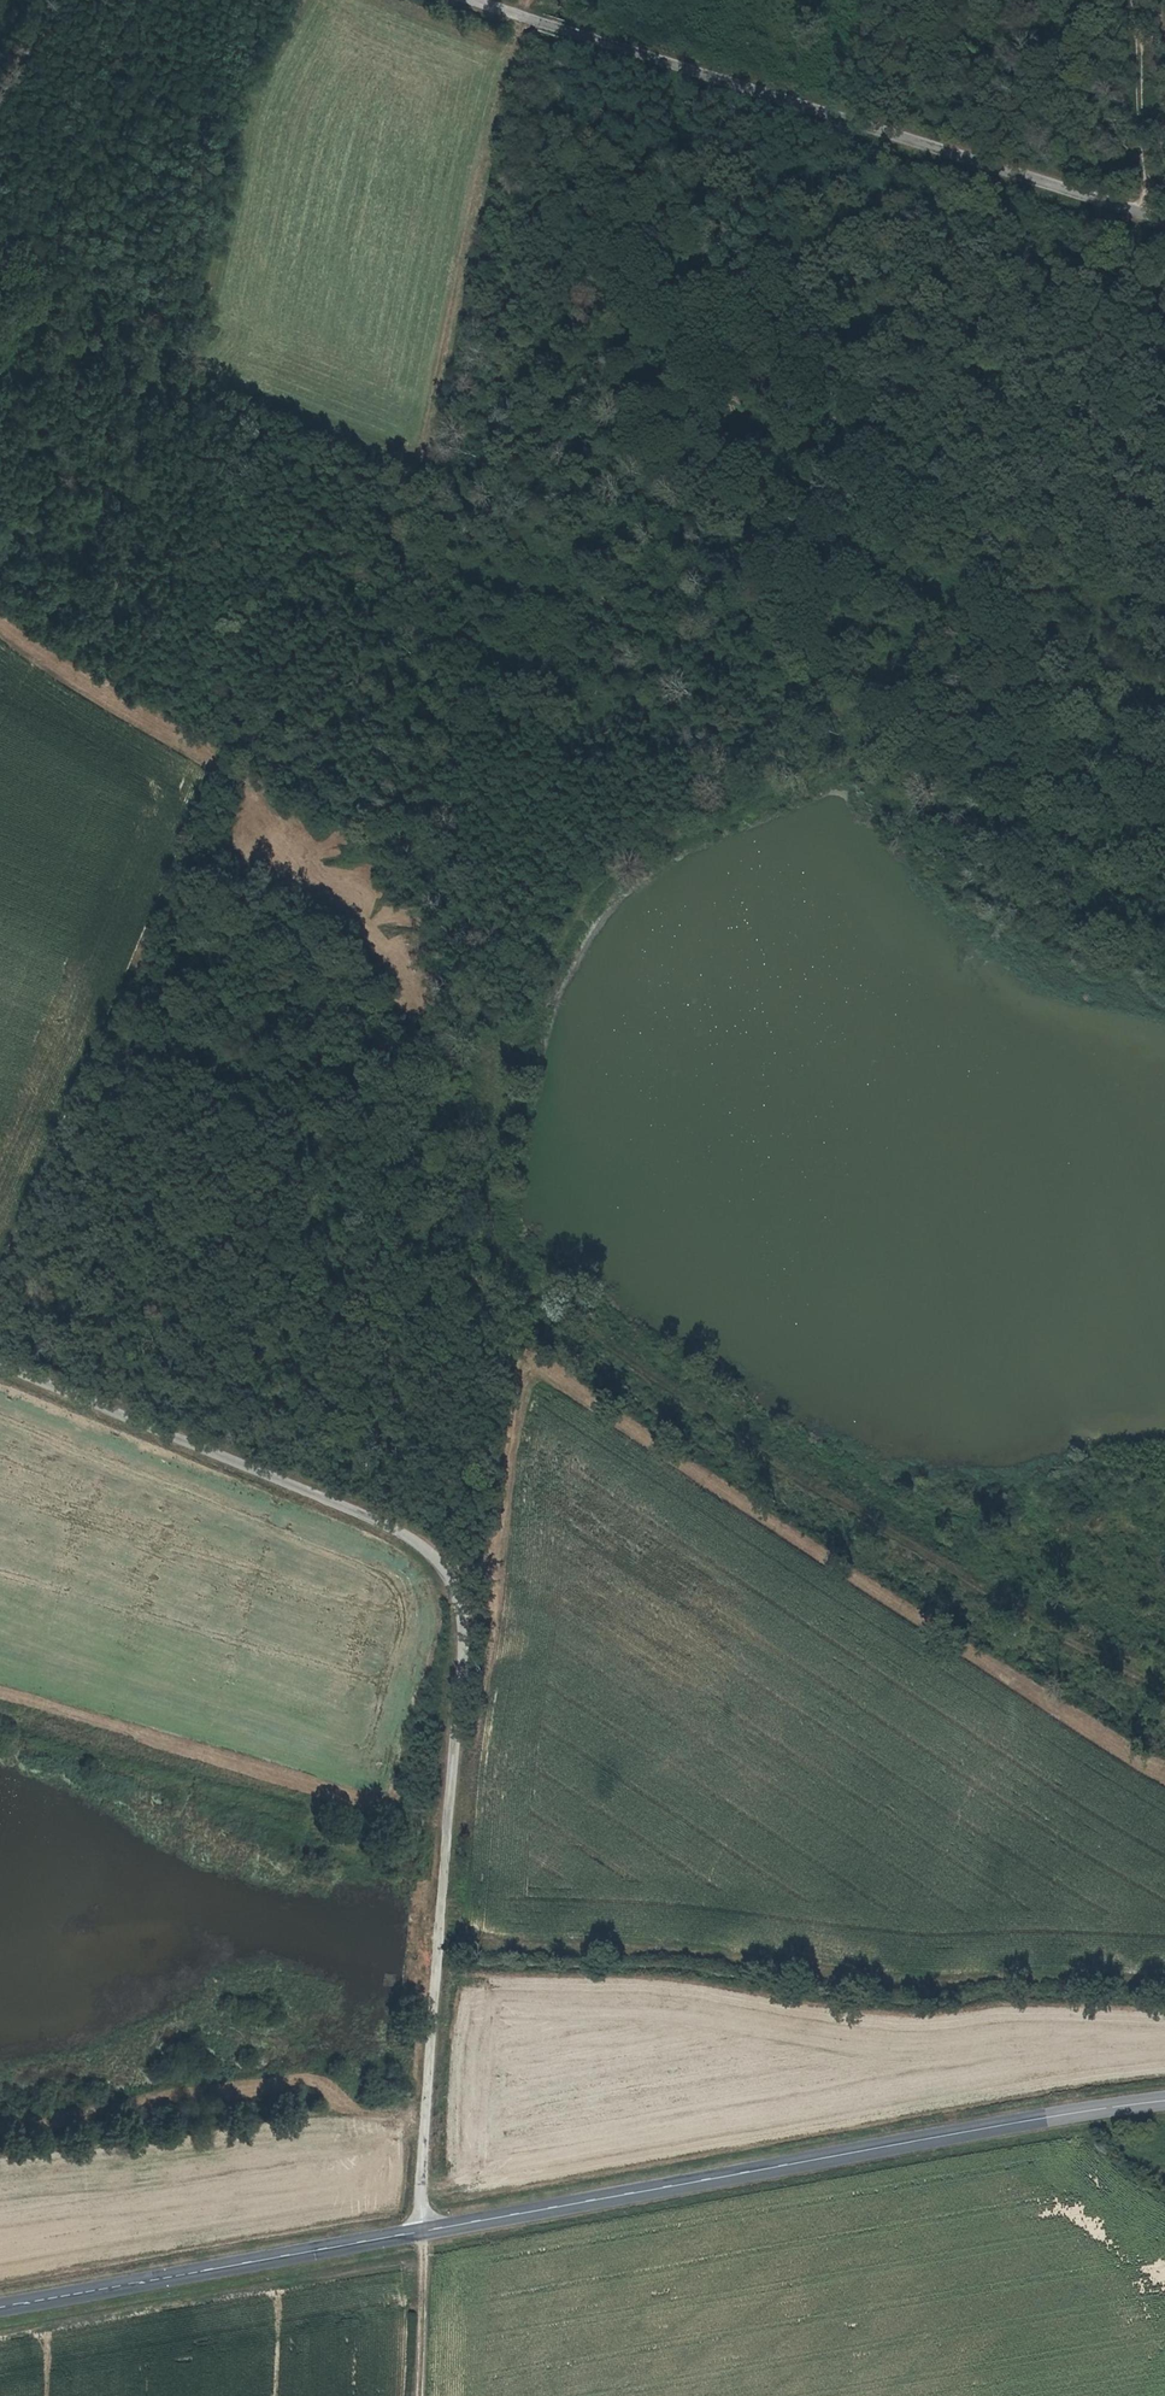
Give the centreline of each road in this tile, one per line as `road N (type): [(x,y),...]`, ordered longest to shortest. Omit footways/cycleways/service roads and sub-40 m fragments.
road 1 (unclassified): [(0,1363),(419,1541),(446,1568),(459,1650),(423,2230)]
road 2 (secondary): [(423,2230),(1164,2099)]
road 3 (unclassified): [(493,0),(1164,217)]
road 4 (secondary): [(0,2308),(423,2230)]
road 5 (track): [(423,2230),(416,2395)]

